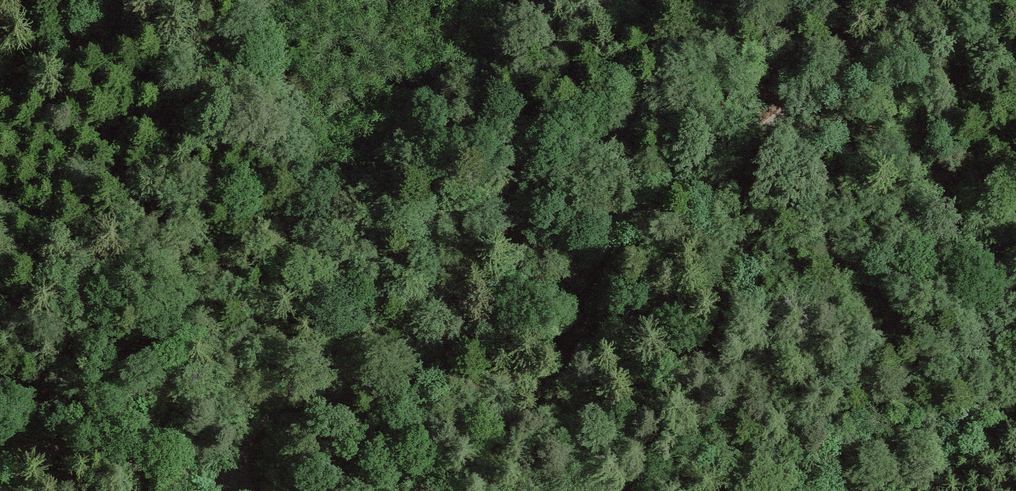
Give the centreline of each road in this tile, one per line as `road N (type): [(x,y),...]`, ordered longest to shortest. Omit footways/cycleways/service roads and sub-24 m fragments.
road 1 (unclassified): [(238,490),(232,459),(254,421),(292,404),(405,380),(514,324),(869,53),(925,0)]
road 2 (unclassified): [(1015,406),(845,450),(600,490)]
road 3 (track): [(233,482),(88,452),(0,459)]
road 4 (track): [(0,100),(117,0)]

